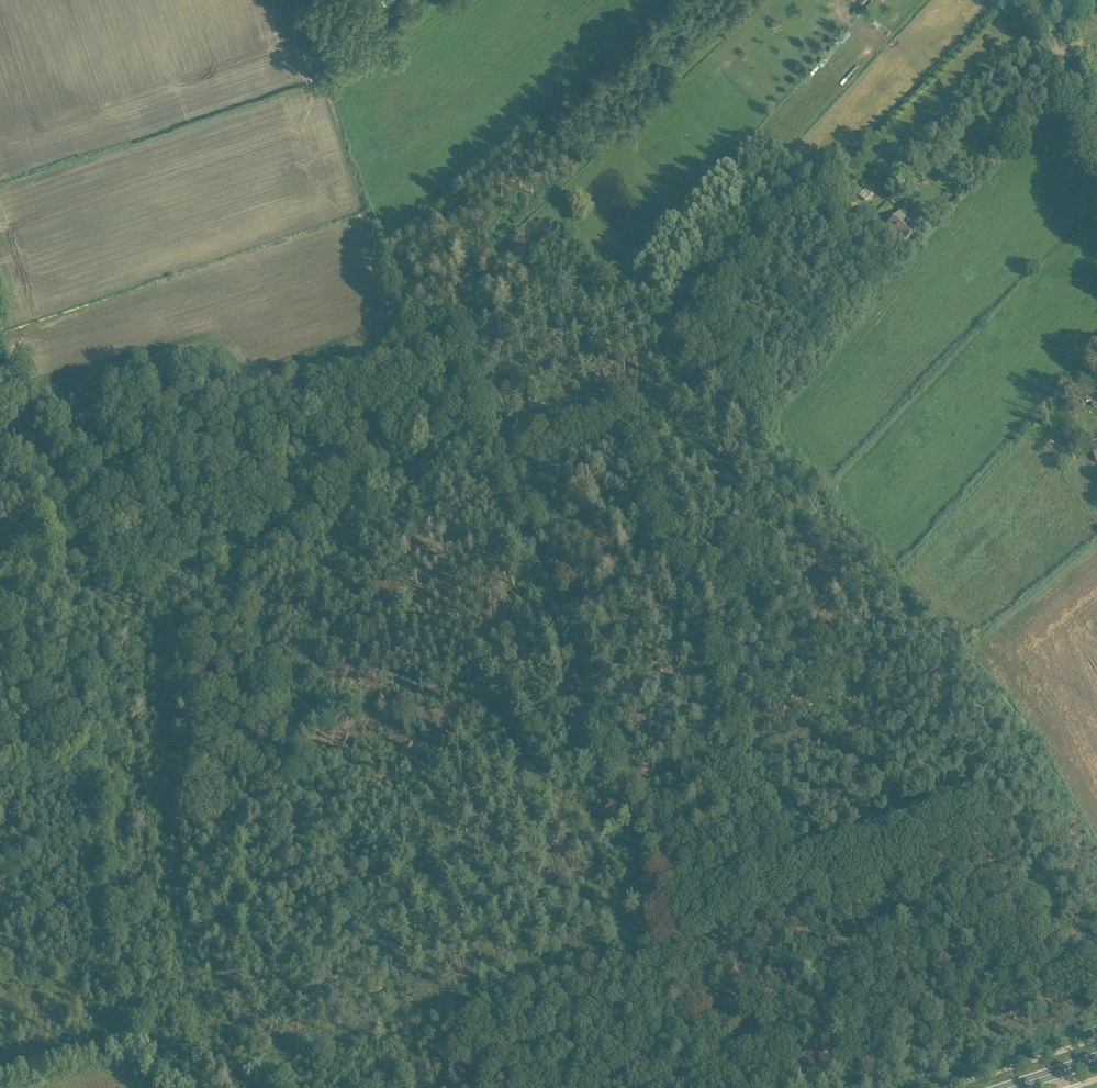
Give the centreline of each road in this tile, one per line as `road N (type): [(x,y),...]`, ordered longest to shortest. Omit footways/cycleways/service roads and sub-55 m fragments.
road 1 (tertiary): [(1096,156),(1031,0)]

